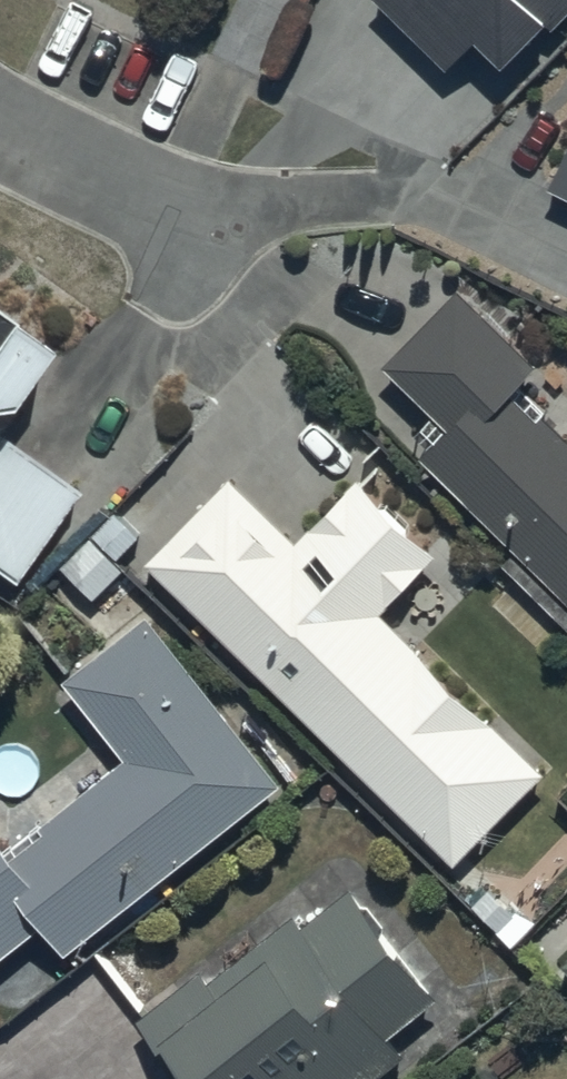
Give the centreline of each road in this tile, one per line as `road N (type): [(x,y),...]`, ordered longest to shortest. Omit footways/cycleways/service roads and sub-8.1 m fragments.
road 1 (residential): [(0,142),(206,238)]

